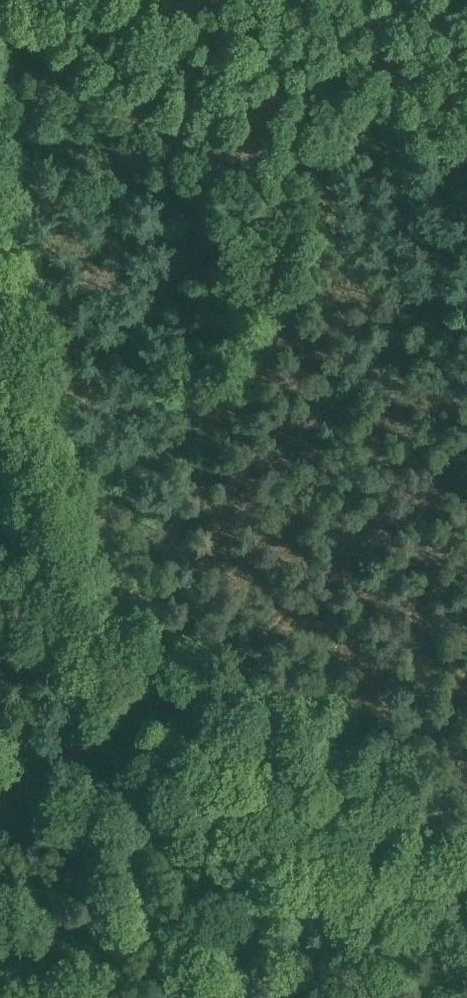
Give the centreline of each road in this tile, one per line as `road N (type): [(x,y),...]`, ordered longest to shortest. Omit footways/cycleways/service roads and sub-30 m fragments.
road 1 (track): [(0,291),(60,485),(134,665),(422,904),(466,919)]

